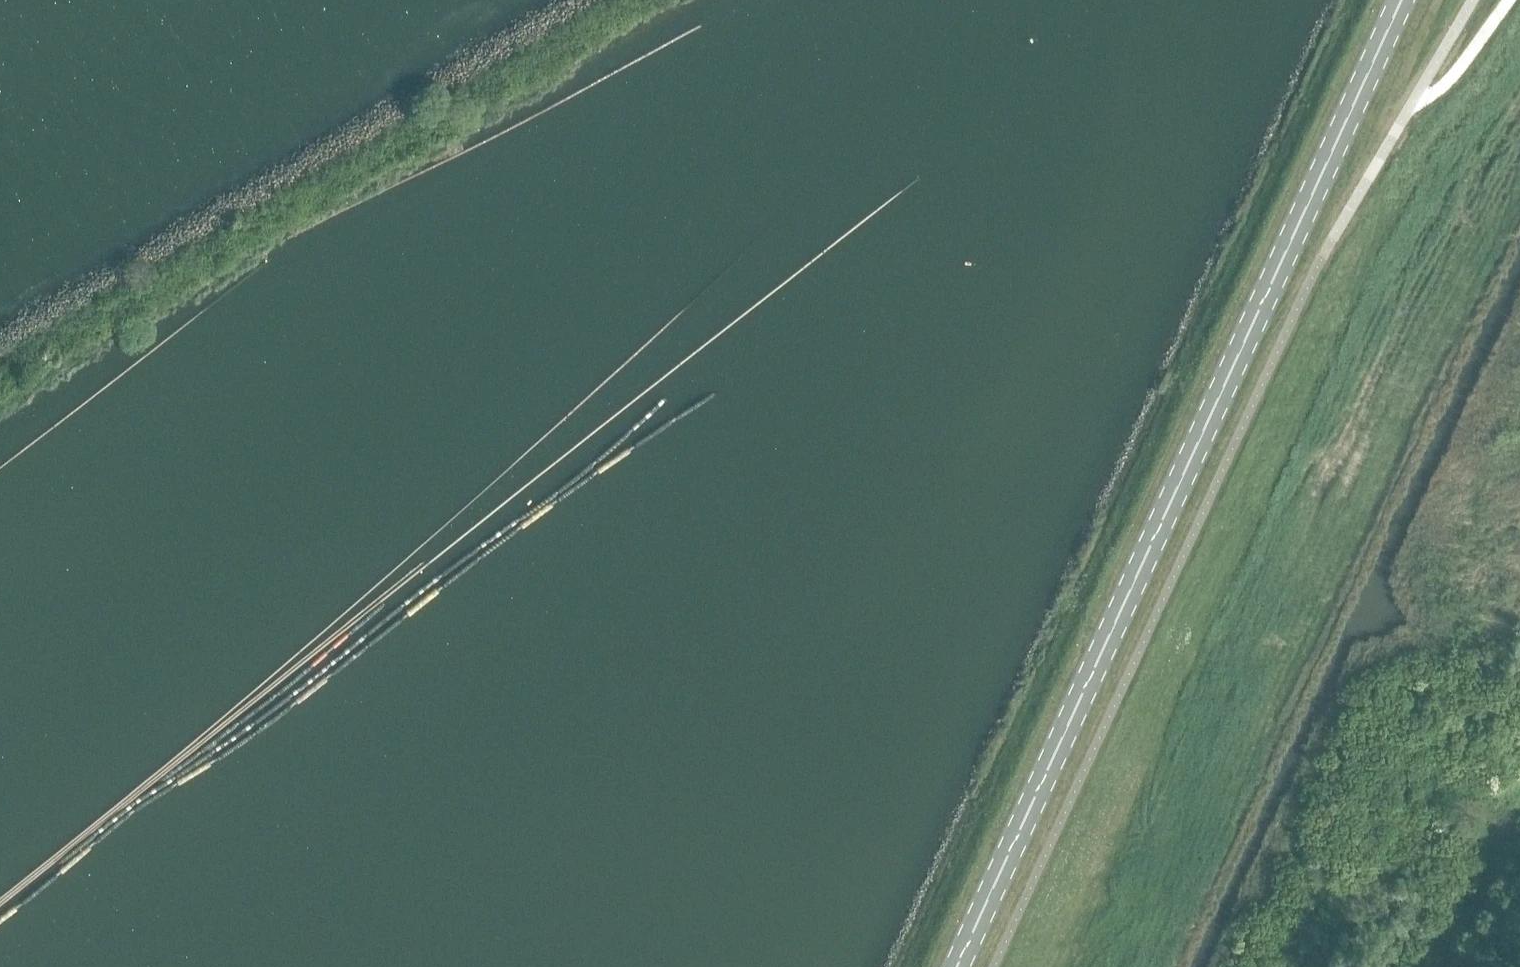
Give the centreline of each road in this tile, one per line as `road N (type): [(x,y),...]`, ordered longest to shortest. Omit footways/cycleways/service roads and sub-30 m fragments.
road 1 (secondary): [(959,966),(1404,0)]

